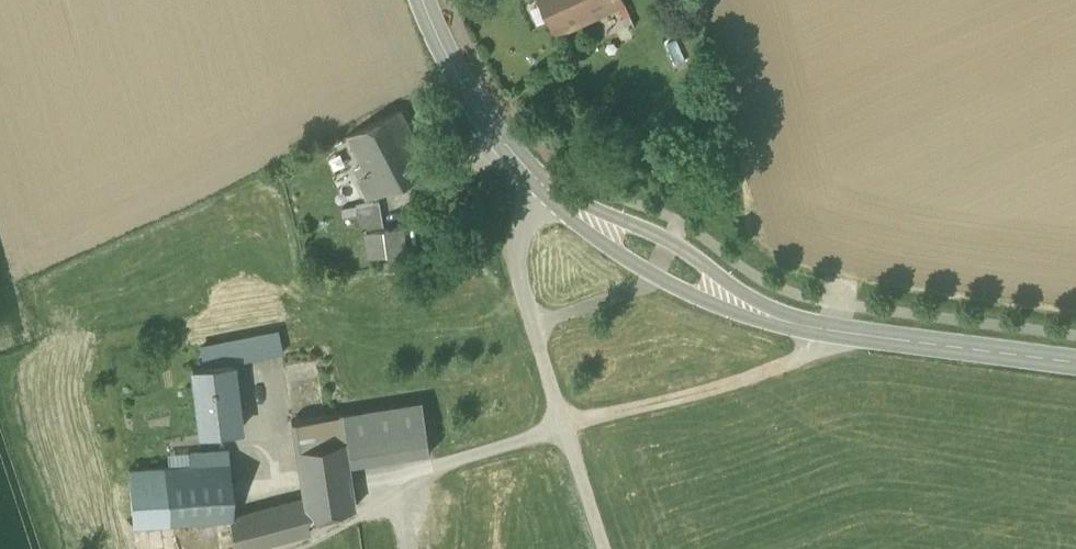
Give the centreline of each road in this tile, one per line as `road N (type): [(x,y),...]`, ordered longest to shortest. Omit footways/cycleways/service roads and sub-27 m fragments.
road 1 (track): [(832,332),(803,360),(693,395),(362,482)]
road 2 (tertiary): [(499,140),(565,217),(652,275),(768,325),(832,332)]
road 3 (tertiary): [(832,332),(750,298),(672,240),(572,199),(499,140)]
road 4 (tertiary): [(832,332),(1075,362)]
road 5 (tertiary): [(427,0),(452,65),(499,140)]

